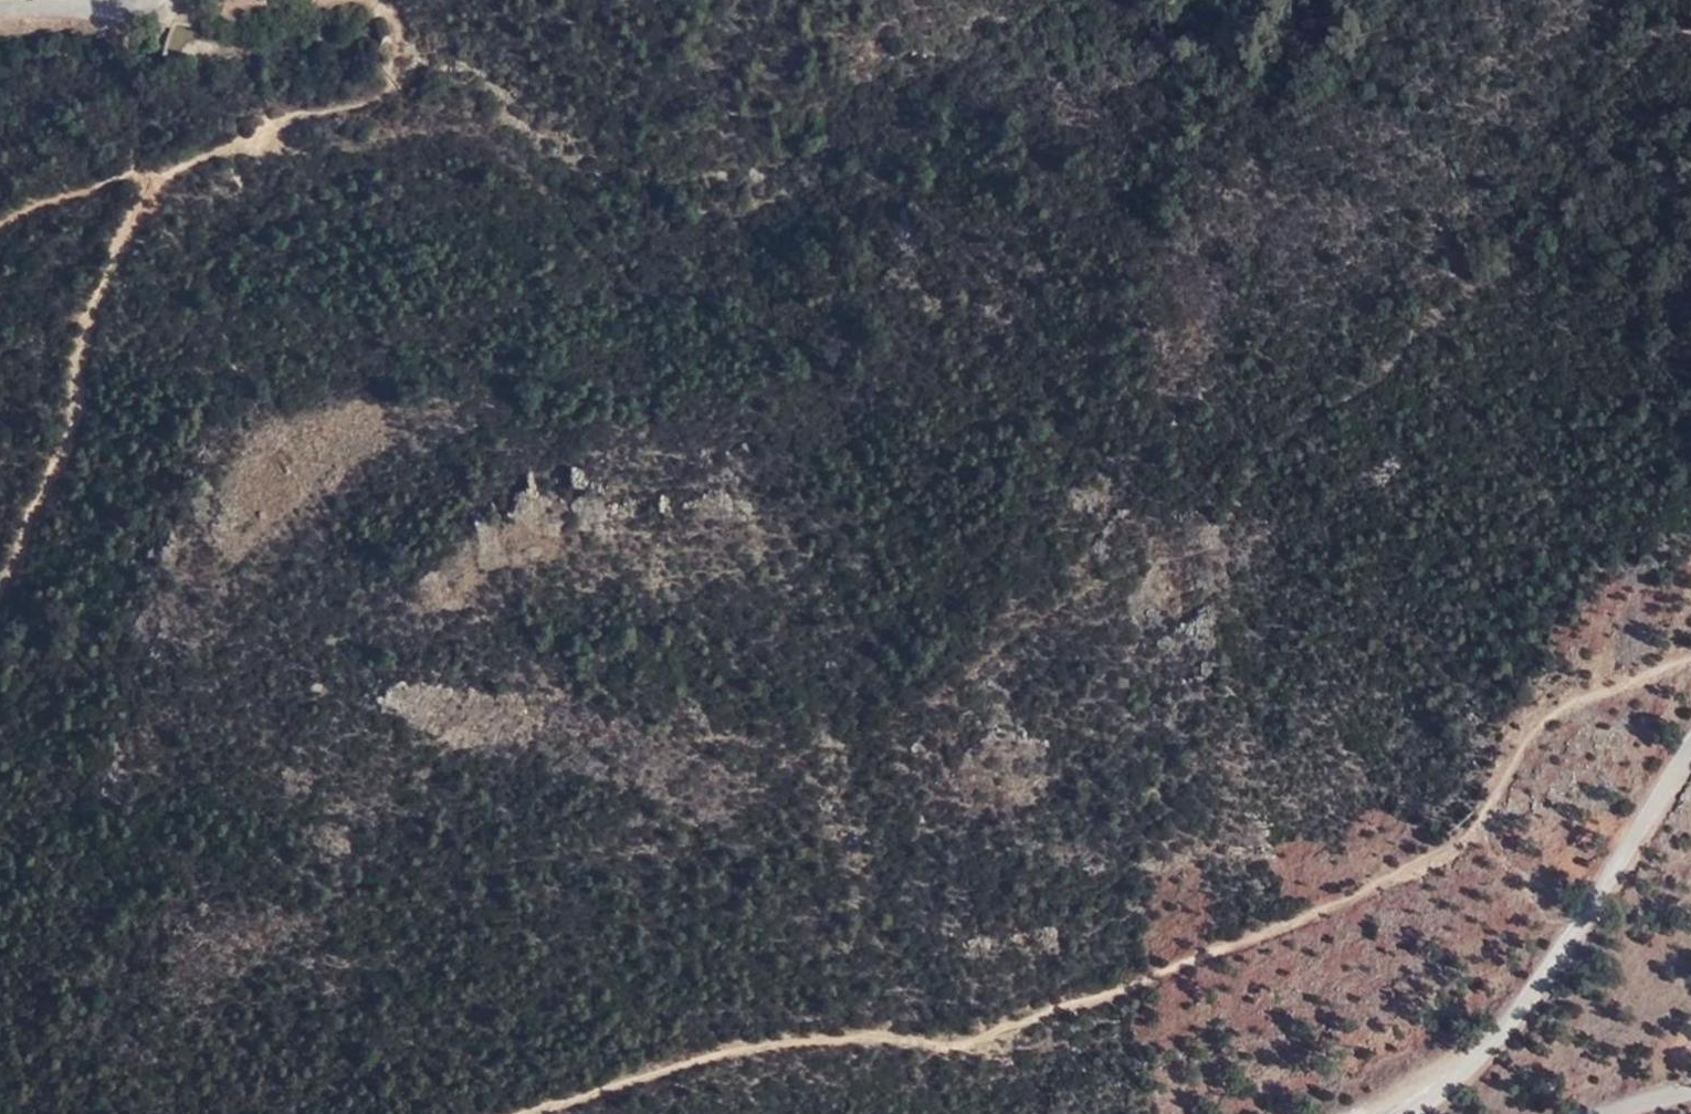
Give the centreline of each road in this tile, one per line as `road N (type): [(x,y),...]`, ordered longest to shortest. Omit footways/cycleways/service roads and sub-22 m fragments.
road 1 (unclassified): [(1690,757),(1523,1009),(1455,1079),(1389,1113)]

